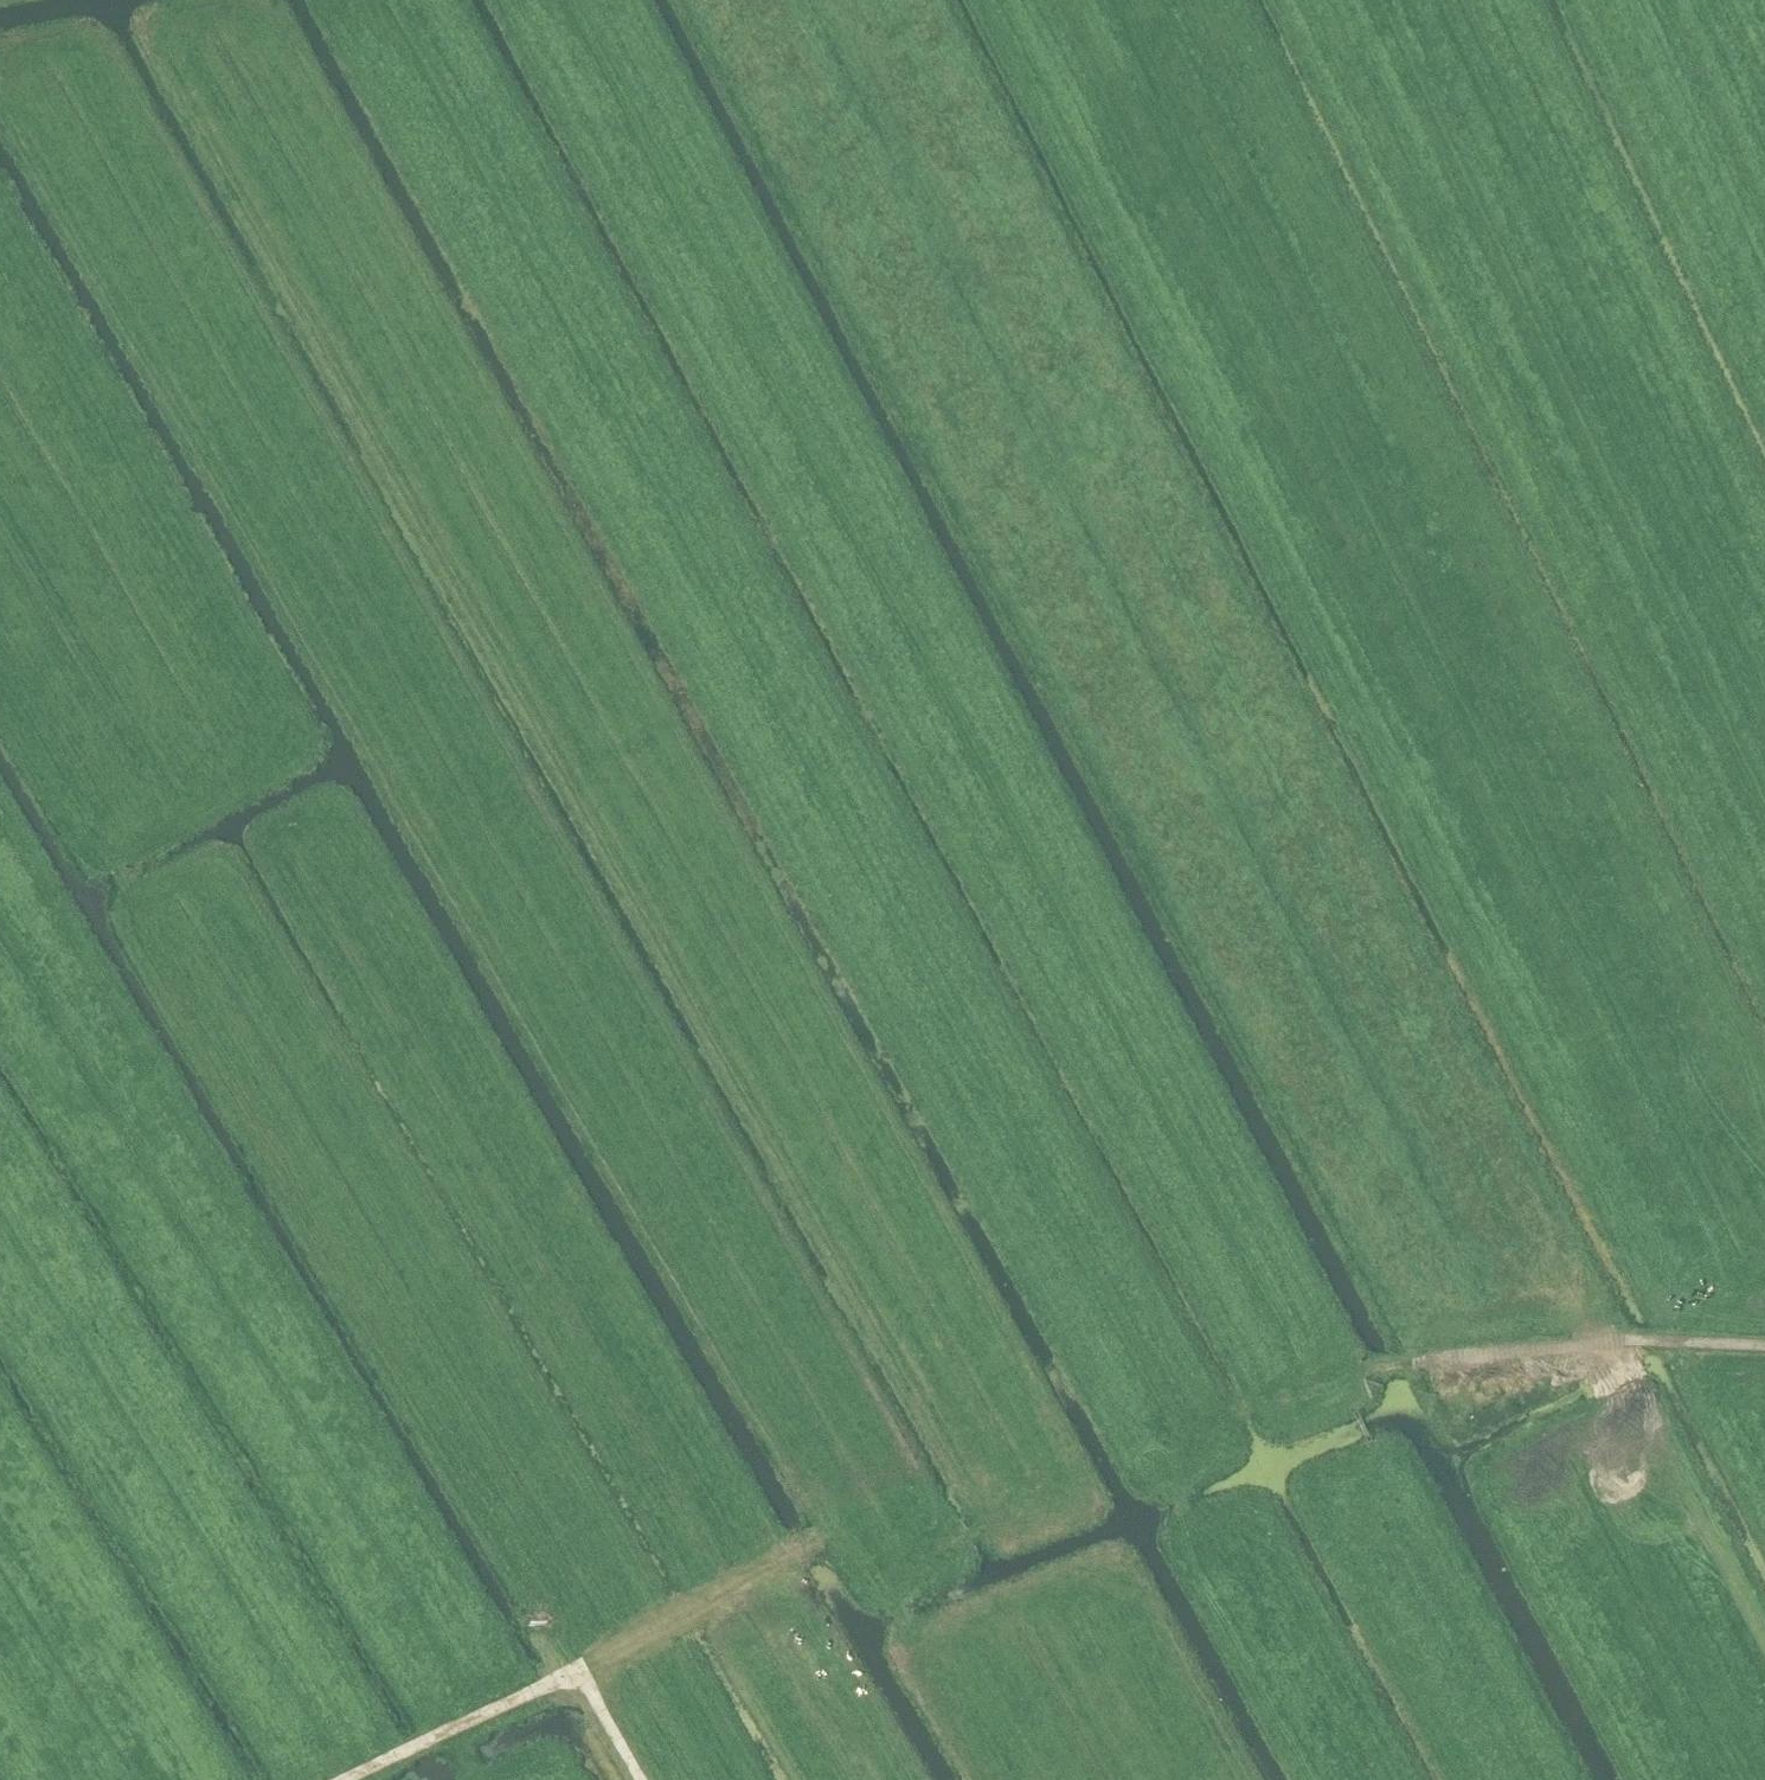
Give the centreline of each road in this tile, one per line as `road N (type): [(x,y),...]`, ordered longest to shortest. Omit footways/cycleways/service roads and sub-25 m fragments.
road 1 (track): [(1221,1417),(1336,1376),(1413,1363),(1629,1341),(1764,1345)]
road 2 (track): [(647,1779),(580,1672),(347,1779)]

